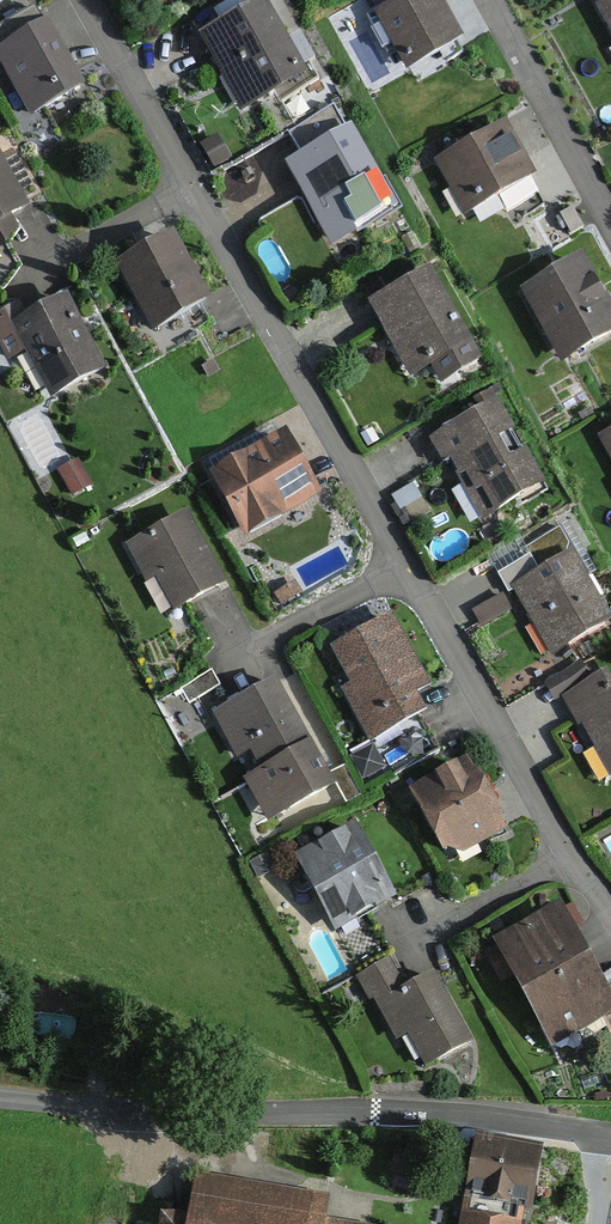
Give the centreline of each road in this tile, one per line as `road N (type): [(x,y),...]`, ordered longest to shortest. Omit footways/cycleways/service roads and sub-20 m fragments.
road 1 (residential): [(610,912),(571,858),(86,0)]
road 2 (residential): [(0,1097),(167,1114),(450,1113),(610,1137)]
road 3 (residential): [(610,233),(485,0)]

